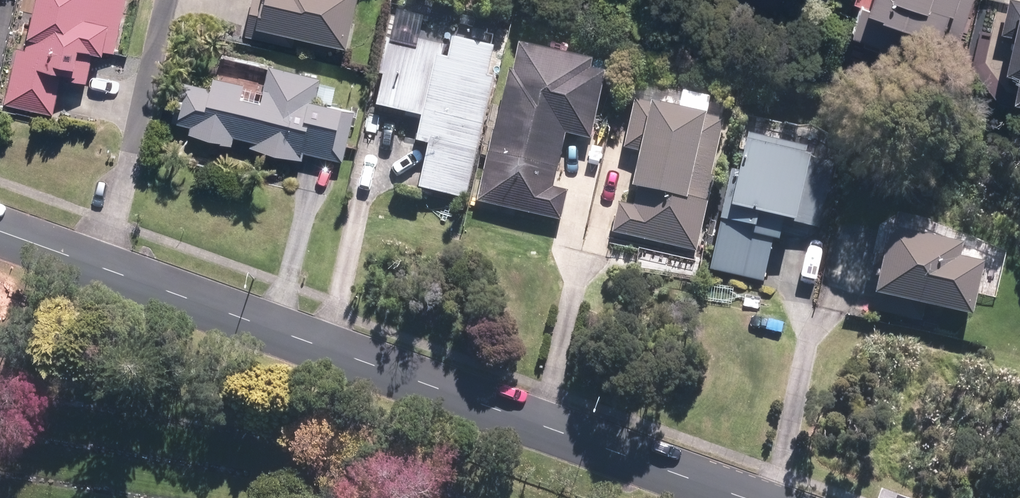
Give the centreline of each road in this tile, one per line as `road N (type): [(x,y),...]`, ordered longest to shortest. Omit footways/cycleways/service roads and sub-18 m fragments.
road 1 (residential): [(0,230),(752,497)]

